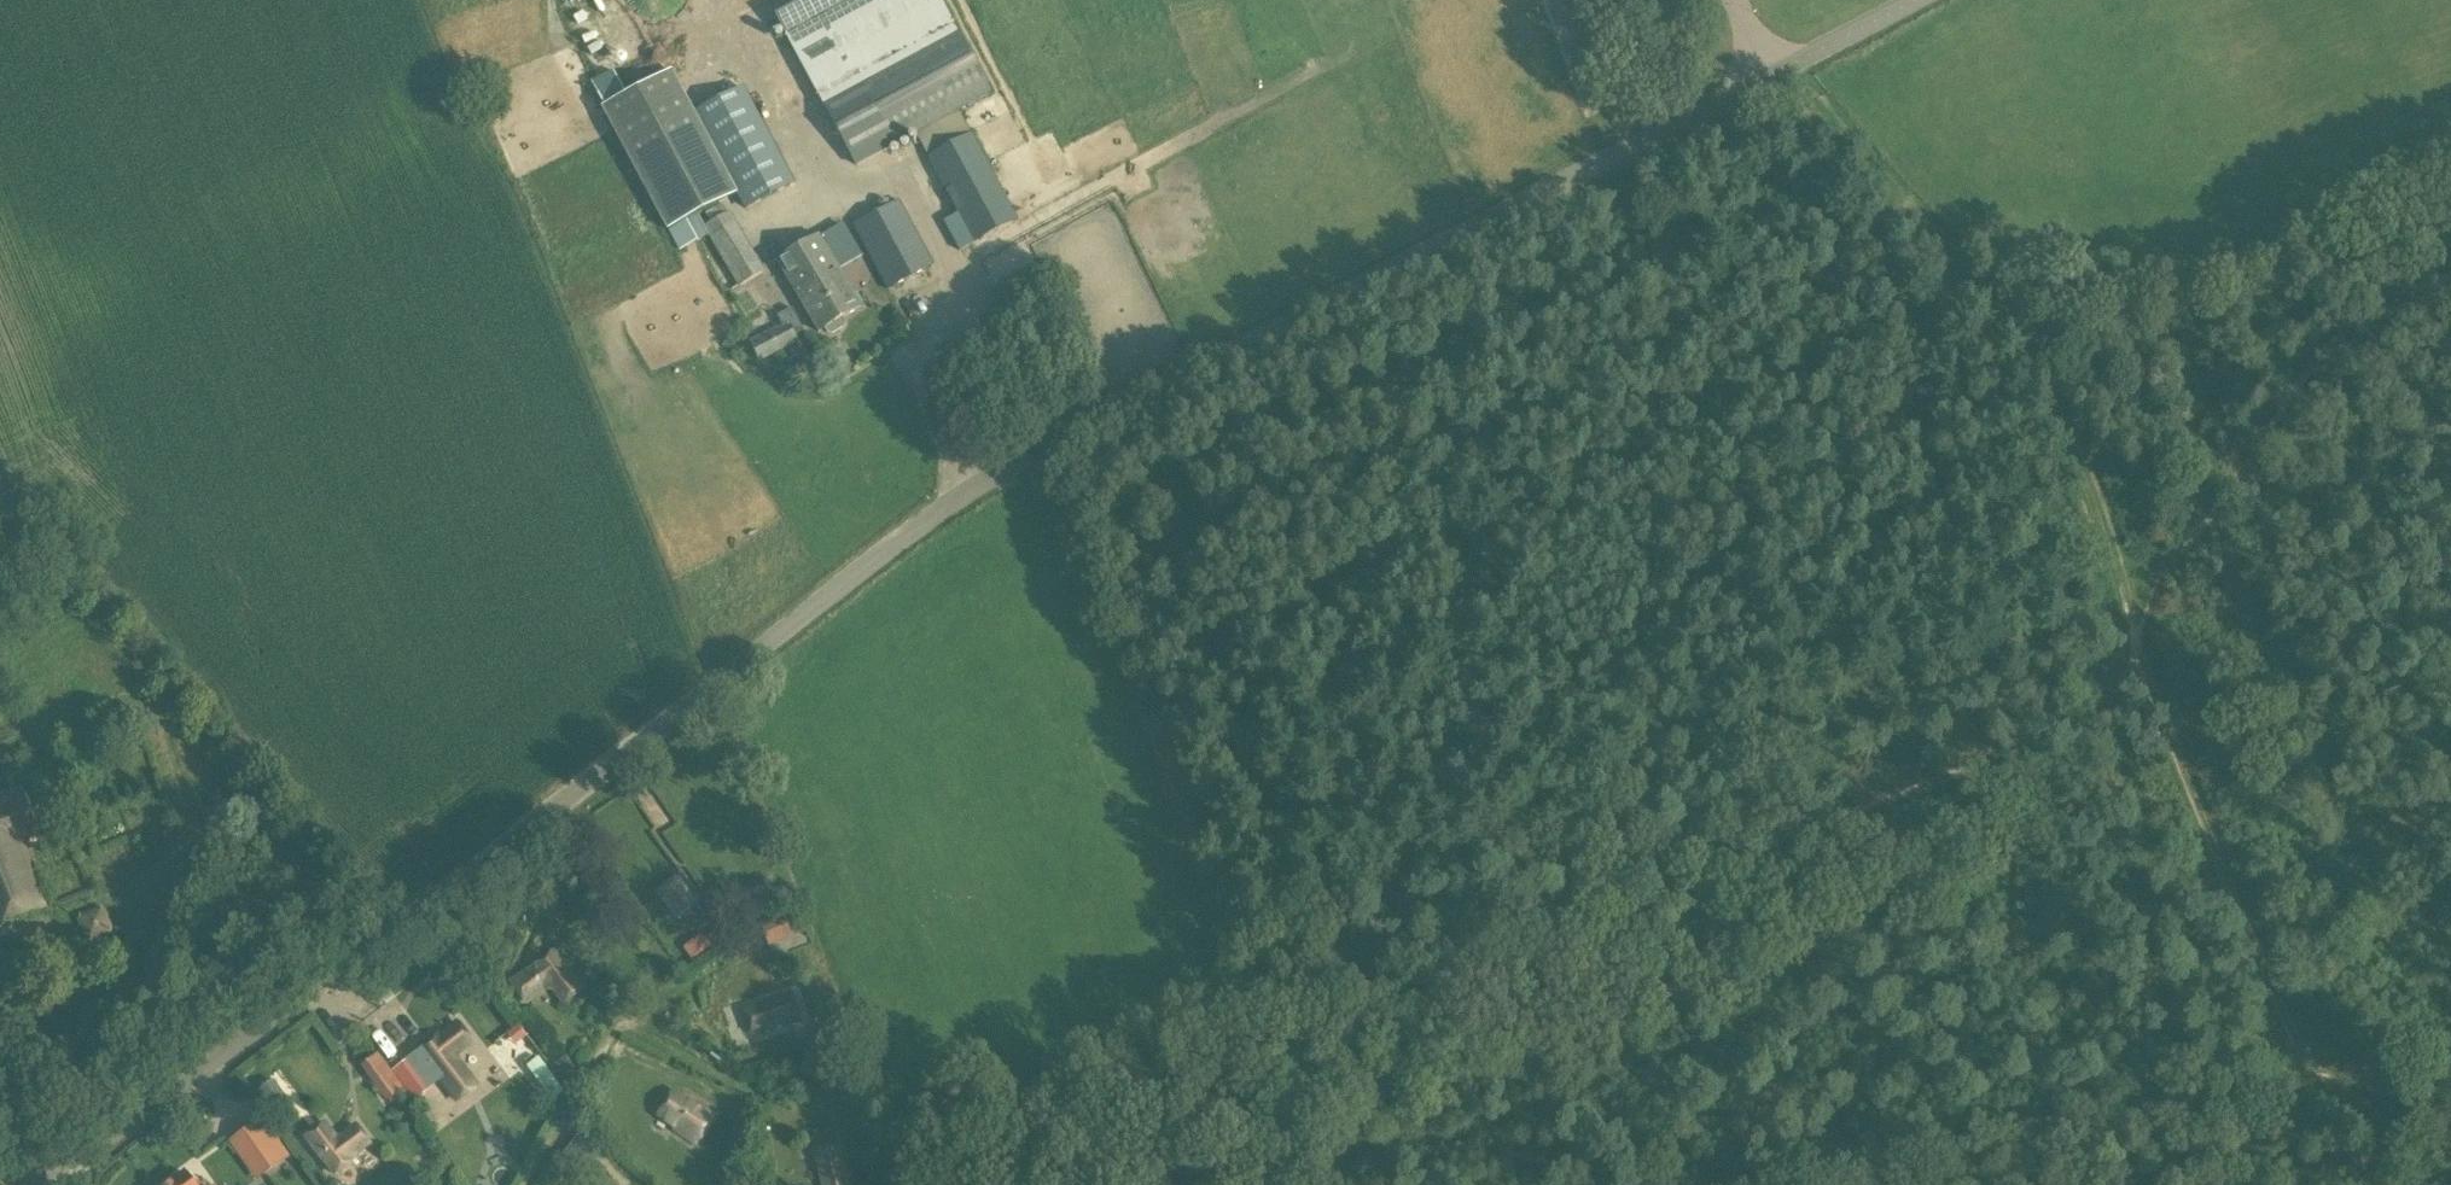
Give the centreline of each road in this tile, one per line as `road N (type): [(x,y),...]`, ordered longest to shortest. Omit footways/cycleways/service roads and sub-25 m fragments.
road 1 (unclassified): [(0,1177),(68,1158),(1010,456),(1902,0)]
road 2 (track): [(2450,240),(2373,289),(2177,528),(2130,613),(2118,672),(2051,737),(1707,866),(1141,1033),(1032,1117),(963,1184)]
road 3 (track): [(2441,1184),(2331,1098),(2196,797),(2078,446),(1955,237),(1789,62)]
road 4 (track): [(2331,1098),(2450,1113)]

